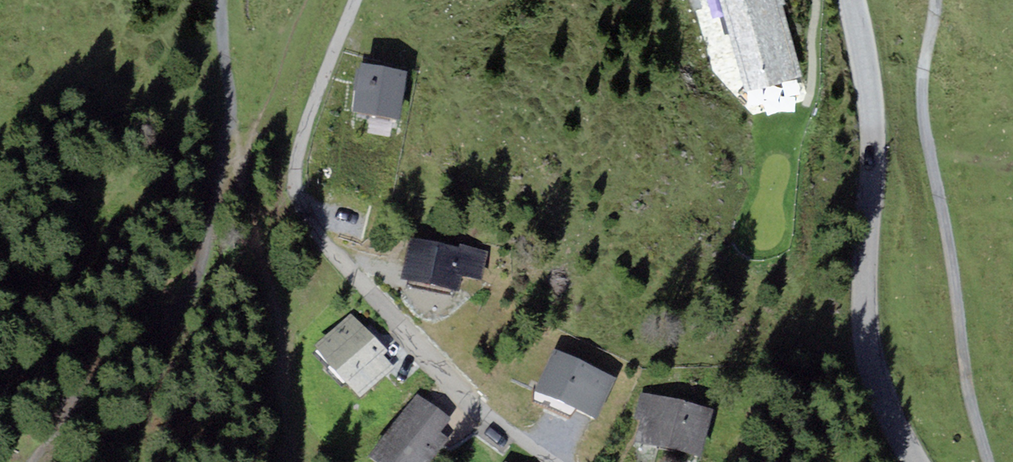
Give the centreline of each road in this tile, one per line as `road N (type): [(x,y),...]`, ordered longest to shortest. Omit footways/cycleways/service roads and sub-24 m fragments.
road 1 (track): [(221,0),(227,151),(204,257),(180,308),(142,359),(93,394),(0,392)]
road 2 (residential): [(916,461),(879,384),(864,309),(871,103),(852,0)]
road 3 (track): [(934,0),(922,72),(962,378),(985,461)]
road 4 (residential): [(551,461),(469,399),(327,247)]
road 5 (track): [(355,0),(296,158),(304,206),(327,247)]

